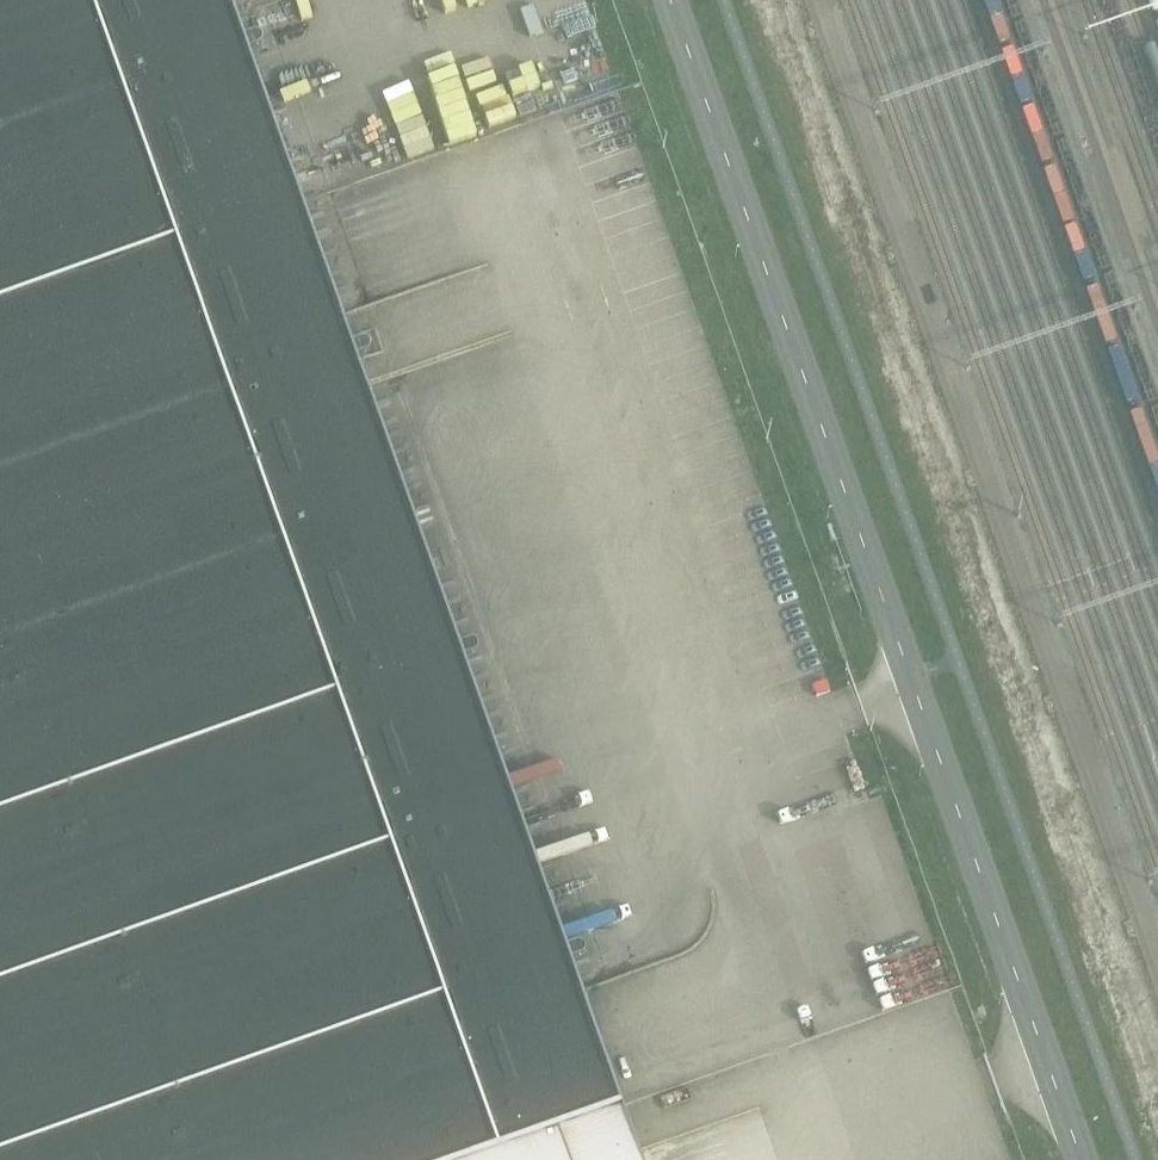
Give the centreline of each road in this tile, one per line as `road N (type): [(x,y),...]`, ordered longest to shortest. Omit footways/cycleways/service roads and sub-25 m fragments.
road 1 (unclassified): [(1083,1159),(671,0)]

